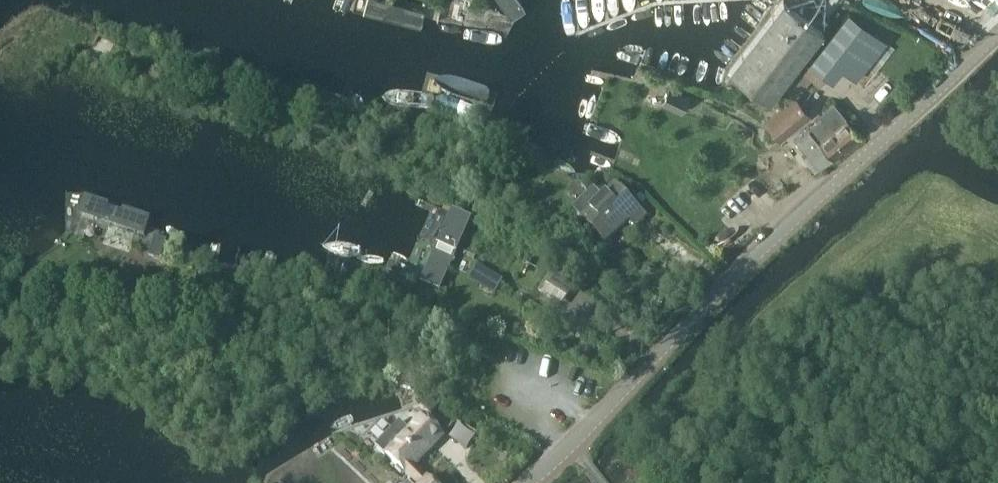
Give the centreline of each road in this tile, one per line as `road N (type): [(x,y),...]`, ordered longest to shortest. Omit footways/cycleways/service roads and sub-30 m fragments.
road 1 (tertiary): [(531,482),(767,250),(997,39)]

